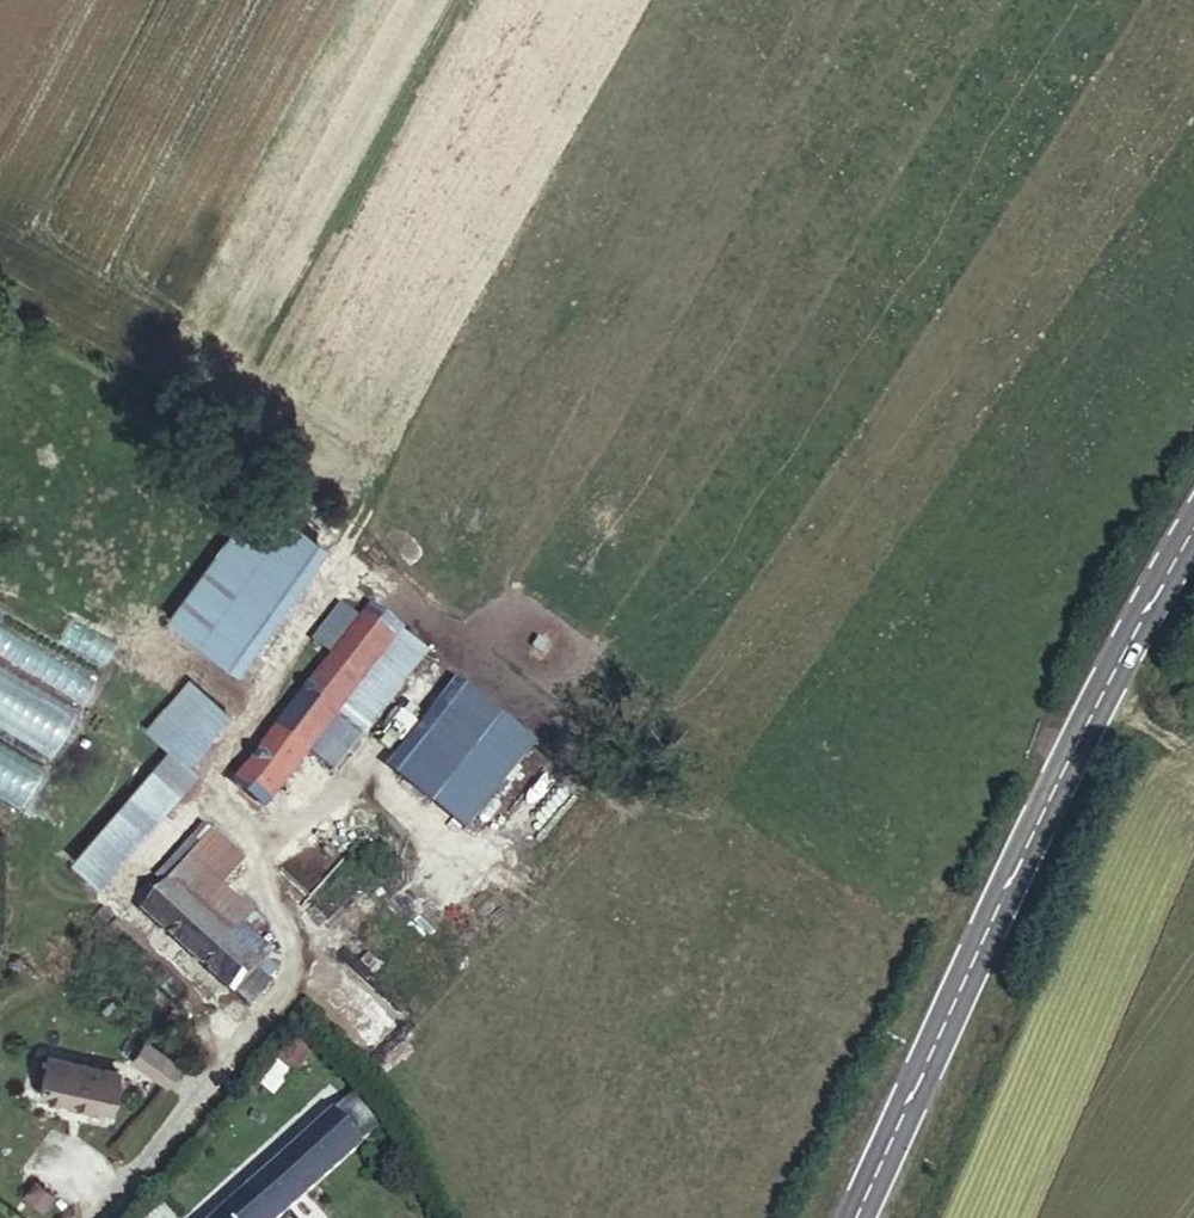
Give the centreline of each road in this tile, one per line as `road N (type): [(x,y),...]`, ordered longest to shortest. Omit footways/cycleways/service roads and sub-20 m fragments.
road 1 (tertiary): [(853,1217),(1193,513)]

